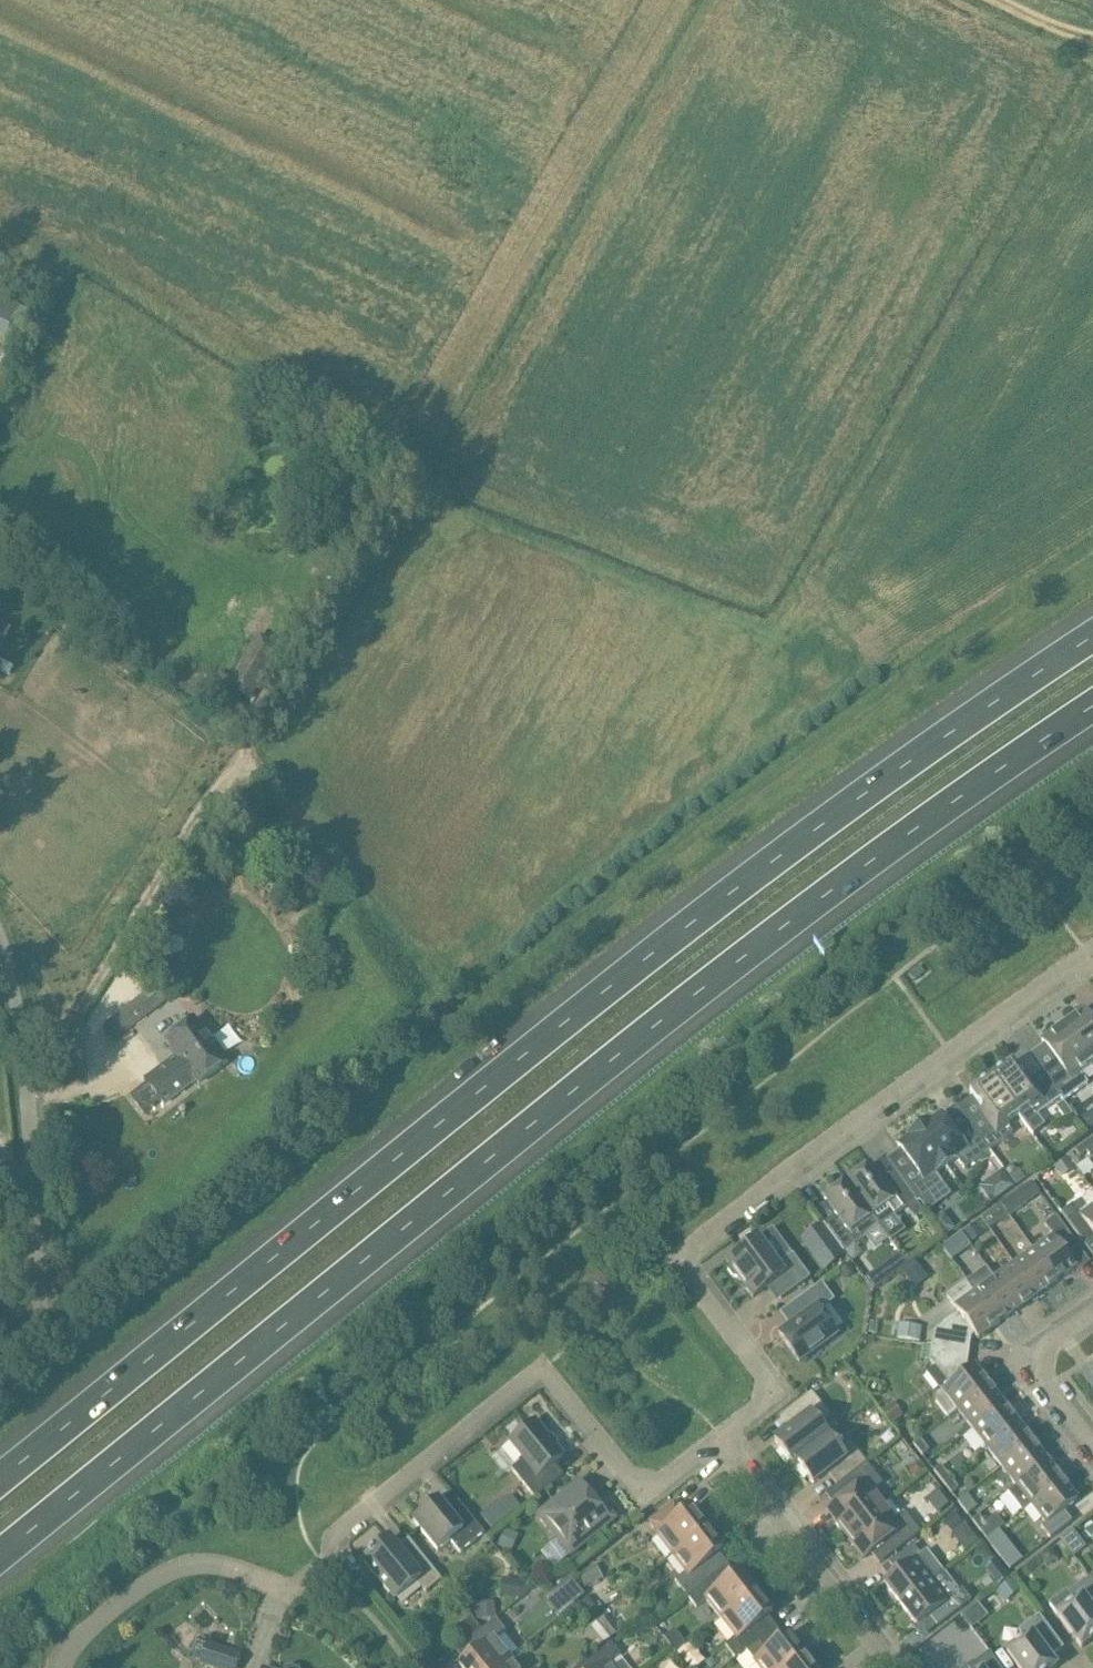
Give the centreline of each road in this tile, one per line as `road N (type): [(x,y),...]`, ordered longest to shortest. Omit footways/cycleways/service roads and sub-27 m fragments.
road 1 (motorway): [(0,1557),(708,984),(1092,711)]
road 2 (motorway): [(1092,641),(690,925),(0,1483)]
road 3 (residential): [(1092,957),(688,1254),(686,1272),(770,1384),(772,1400),(723,1447)]
road 4 (residential): [(723,1447),(675,1483),(649,1489),(626,1481),(541,1374),(333,1538),(325,1565)]
road 5 (unclassified): [(41,1337),(0,972)]
road 6 (residential): [(62,1667),(77,1639),(168,1571),(215,1564),(293,1591),(325,1565)]
road 7 (residential): [(892,1667),(723,1447)]
road 8 (residential): [(1092,1446),(1050,1375),(1054,1357),(1092,1320)]

